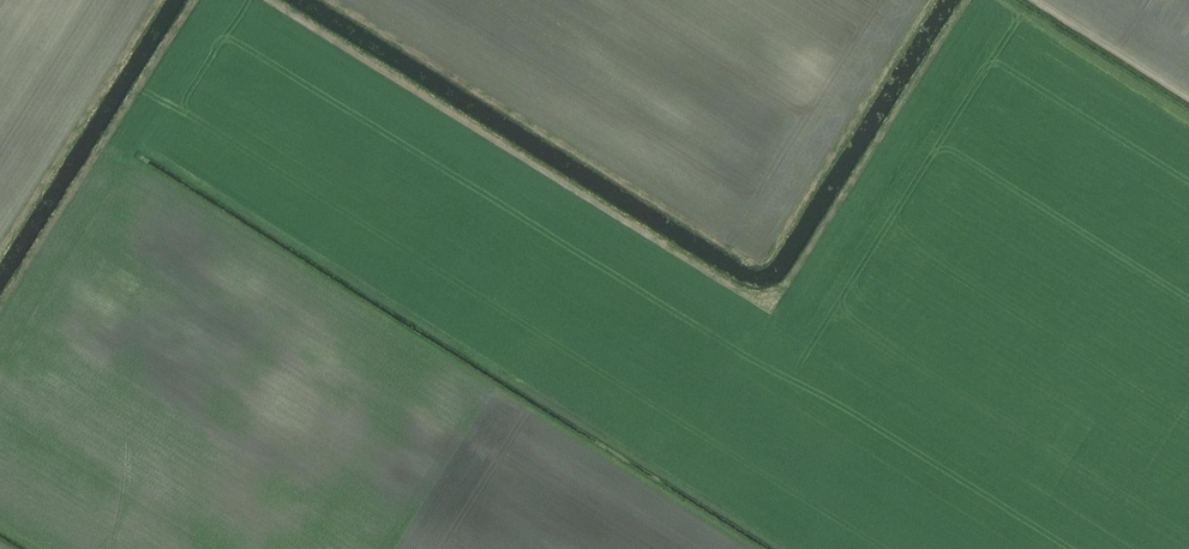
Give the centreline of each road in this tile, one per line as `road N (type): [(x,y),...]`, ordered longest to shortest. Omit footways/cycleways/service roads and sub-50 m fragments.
road 1 (track): [(278,0),(753,294),(776,293),(798,271),(969,0)]
road 2 (track): [(0,311),(194,0)]
road 3 (track): [(1188,95),(1039,0)]

